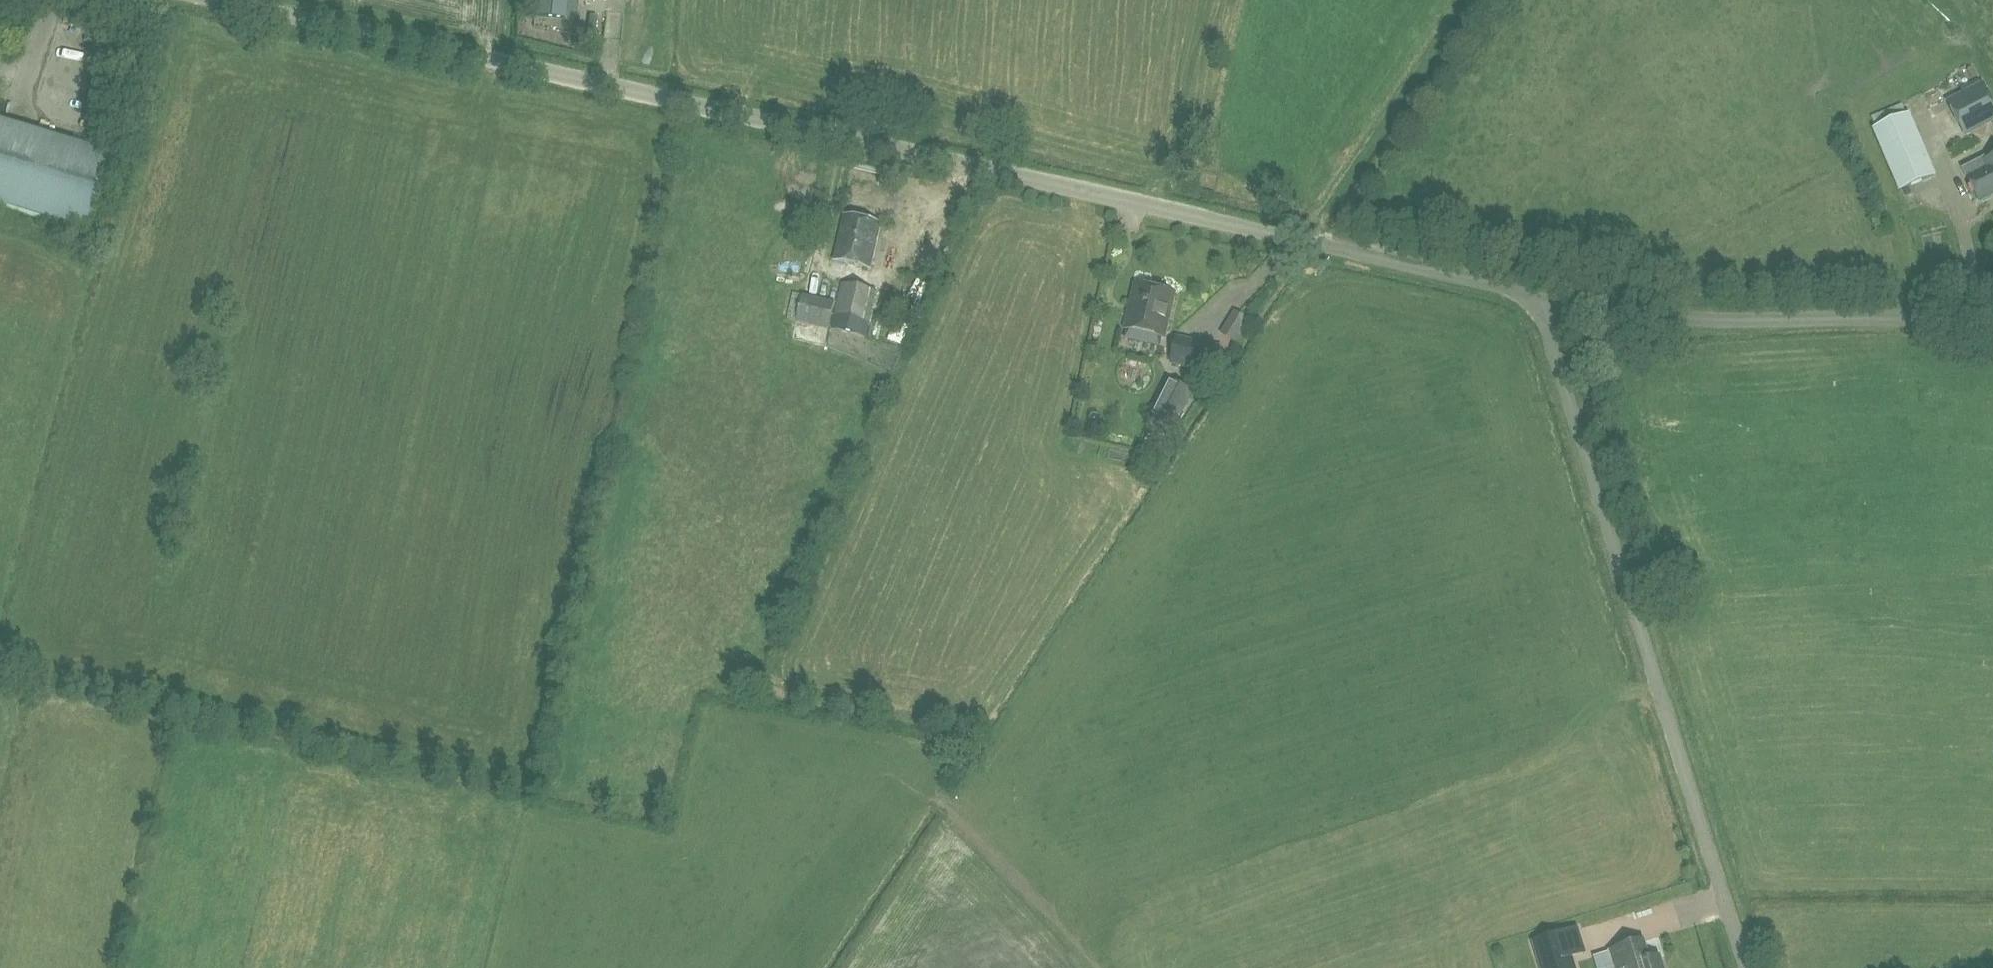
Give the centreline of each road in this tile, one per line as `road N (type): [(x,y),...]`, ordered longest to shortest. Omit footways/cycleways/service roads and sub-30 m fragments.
road 1 (unclassified): [(1545,296),(219,0)]
road 2 (unclassified): [(1749,967),(1551,336),(1545,296)]
road 3 (unclassified): [(1992,323),(1693,320),(1545,296)]

